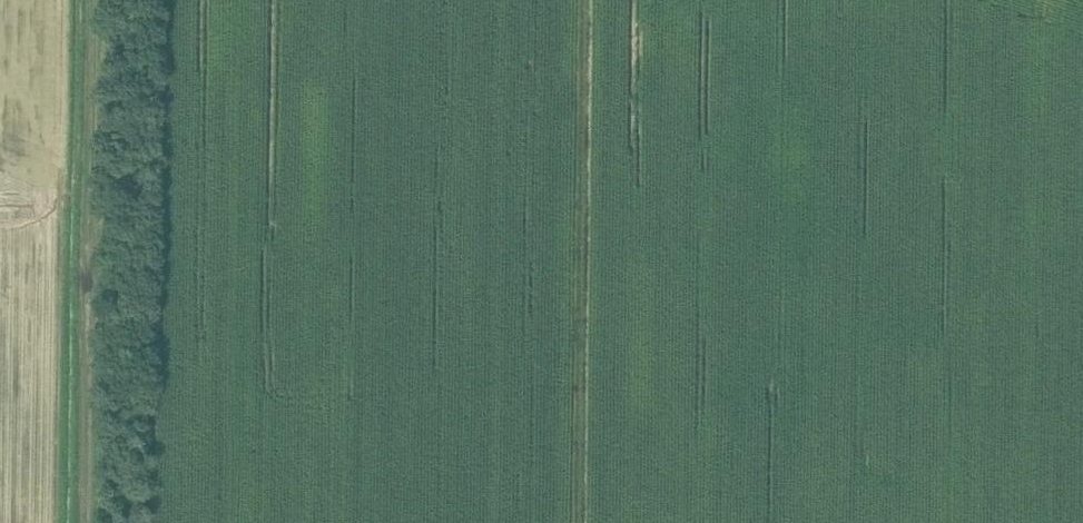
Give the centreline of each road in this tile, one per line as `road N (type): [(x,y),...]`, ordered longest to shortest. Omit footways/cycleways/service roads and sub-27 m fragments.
road 1 (track): [(93,522),(104,0)]

